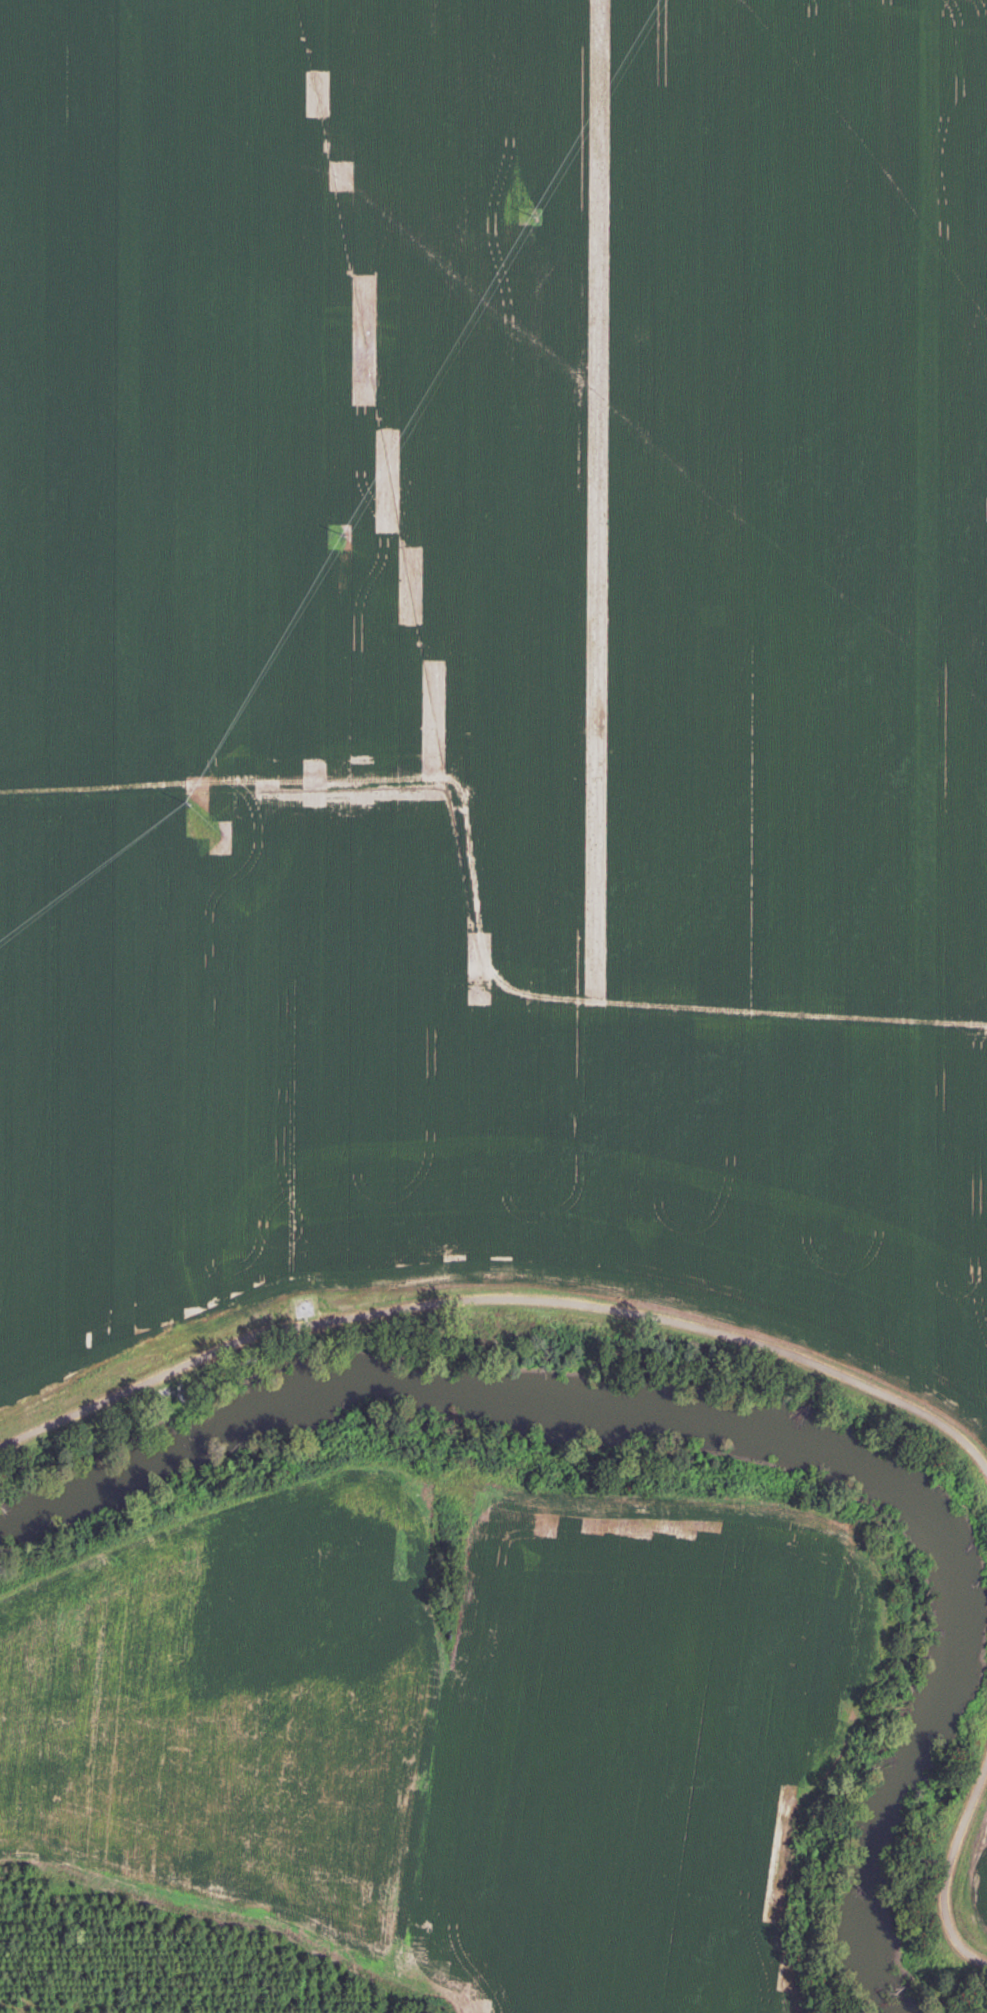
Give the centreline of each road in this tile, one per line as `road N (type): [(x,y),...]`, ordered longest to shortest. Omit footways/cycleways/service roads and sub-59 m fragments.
road 1 (track): [(0,789),(446,779),(457,791),(487,965),(505,987),(986,1027)]

